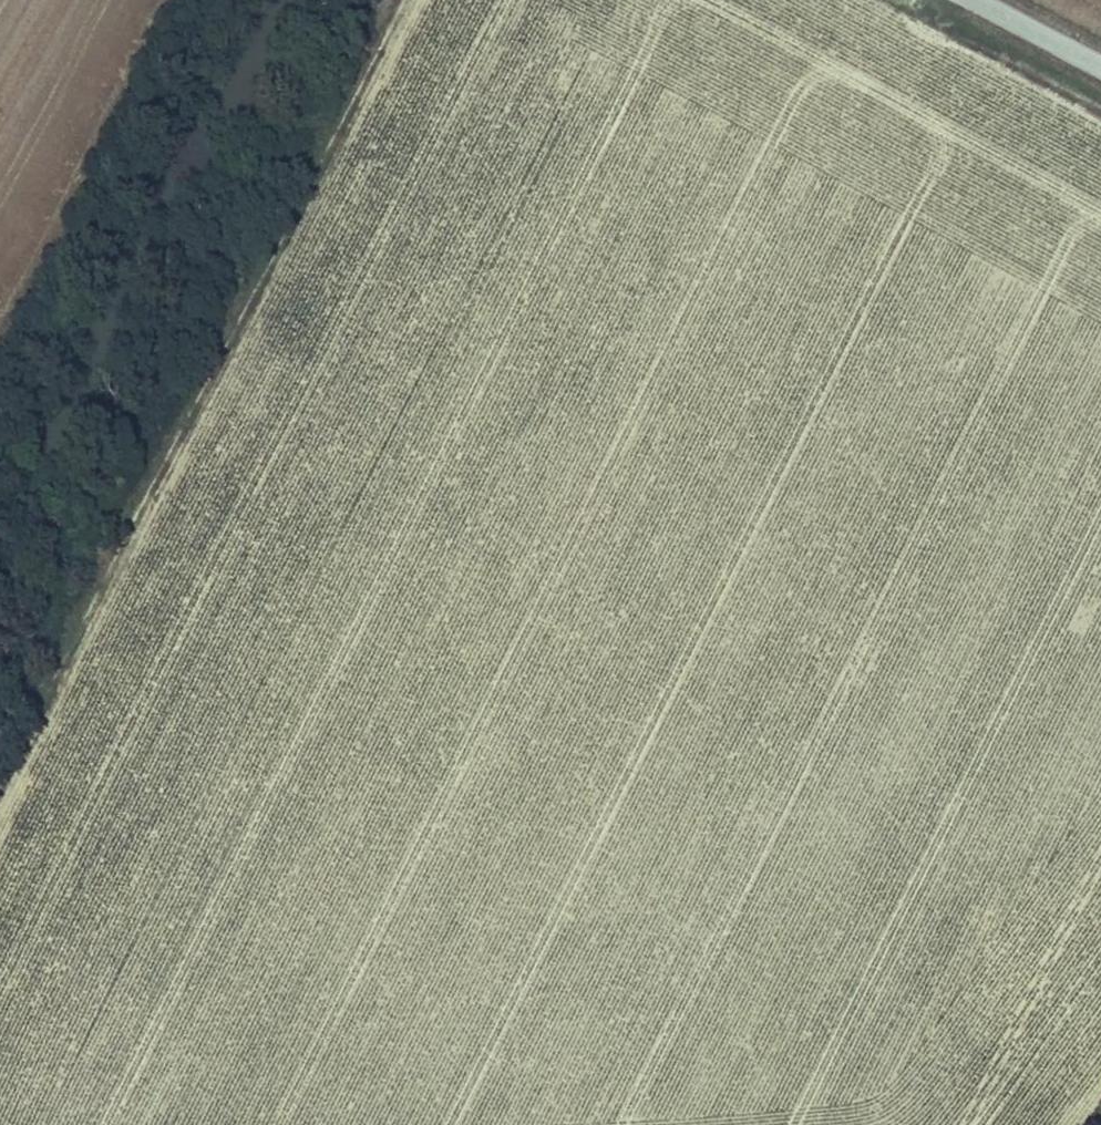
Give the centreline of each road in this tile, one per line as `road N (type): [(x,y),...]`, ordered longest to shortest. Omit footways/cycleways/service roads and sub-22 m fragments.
road 1 (track): [(0,795),(407,0)]
road 2 (unclassified): [(979,0),(1100,64)]

